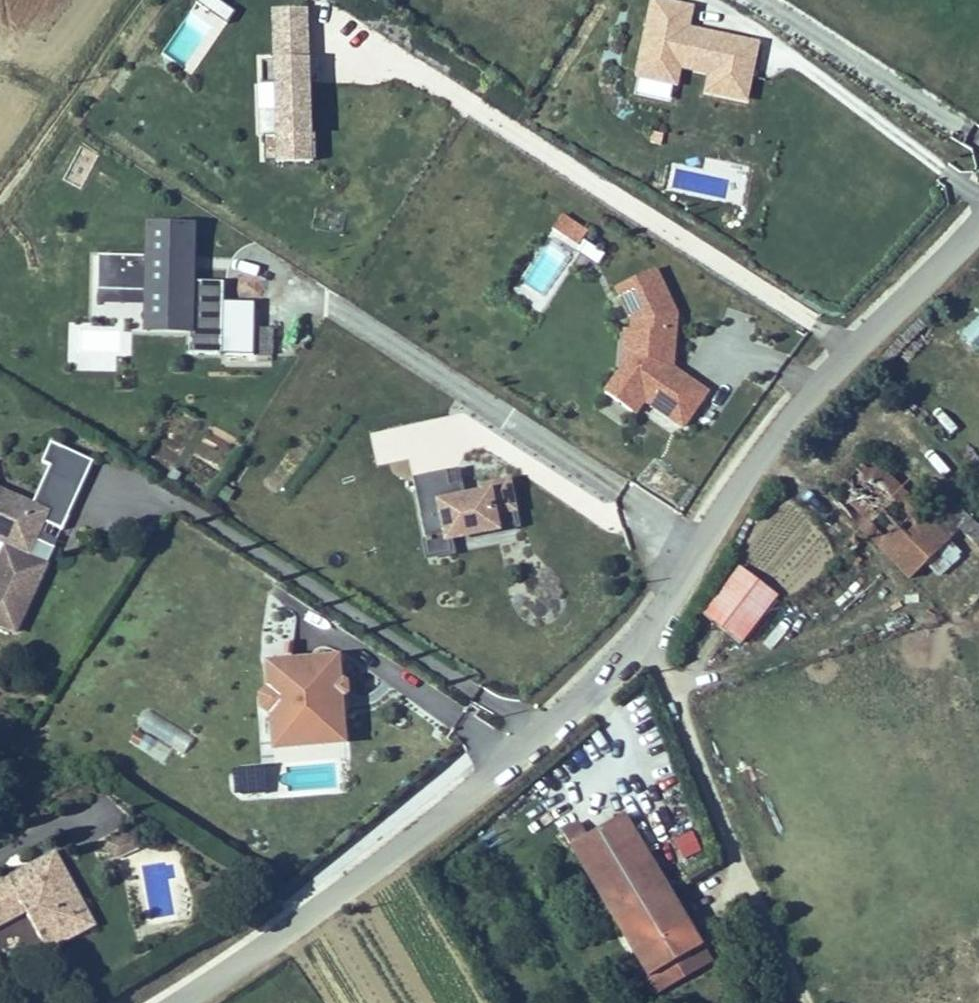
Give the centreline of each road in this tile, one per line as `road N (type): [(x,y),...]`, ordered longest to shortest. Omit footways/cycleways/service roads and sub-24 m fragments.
road 1 (unclassified): [(978,220),(798,407),(626,646),(525,748),(335,896),(176,1002)]
road 2 (track): [(0,196),(142,0)]

